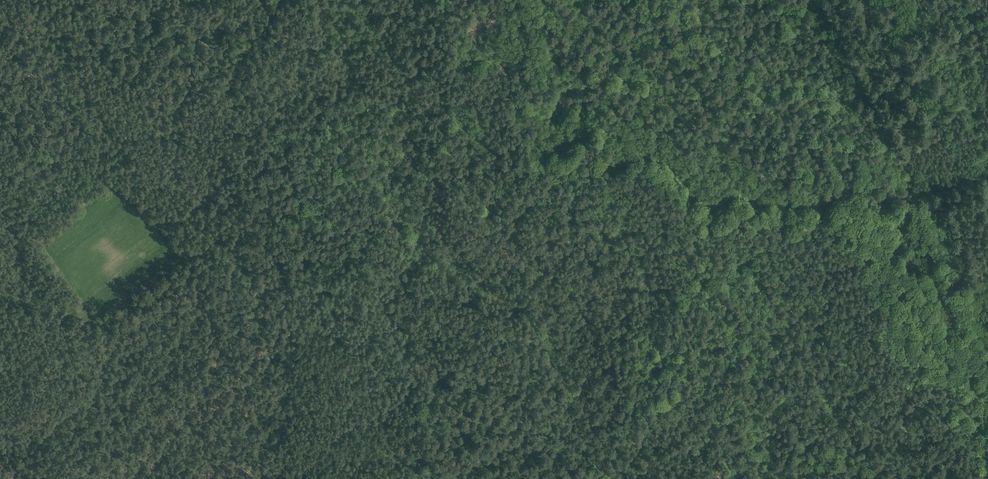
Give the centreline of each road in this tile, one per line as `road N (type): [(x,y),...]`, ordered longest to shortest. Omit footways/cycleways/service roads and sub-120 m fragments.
road 1 (track): [(143,478),(215,363),(196,294),(199,257),(178,254)]
road 2 (track): [(813,0),(924,225)]
road 3 (track): [(872,464),(919,405),(987,396)]

